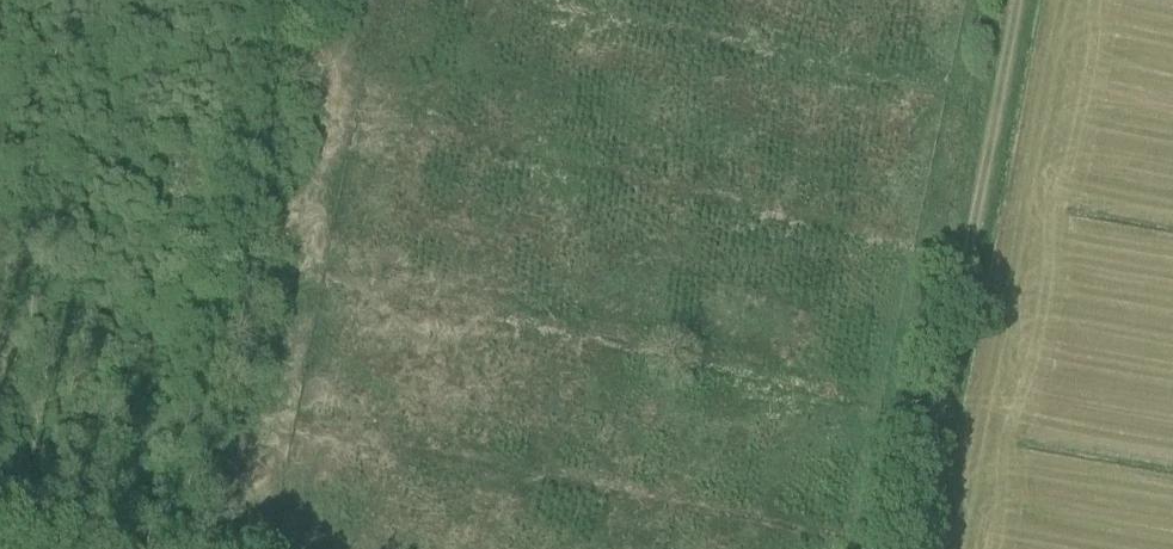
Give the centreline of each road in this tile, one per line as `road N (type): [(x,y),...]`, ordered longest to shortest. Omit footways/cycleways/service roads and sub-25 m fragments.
road 1 (track): [(1014,0),(909,548)]

